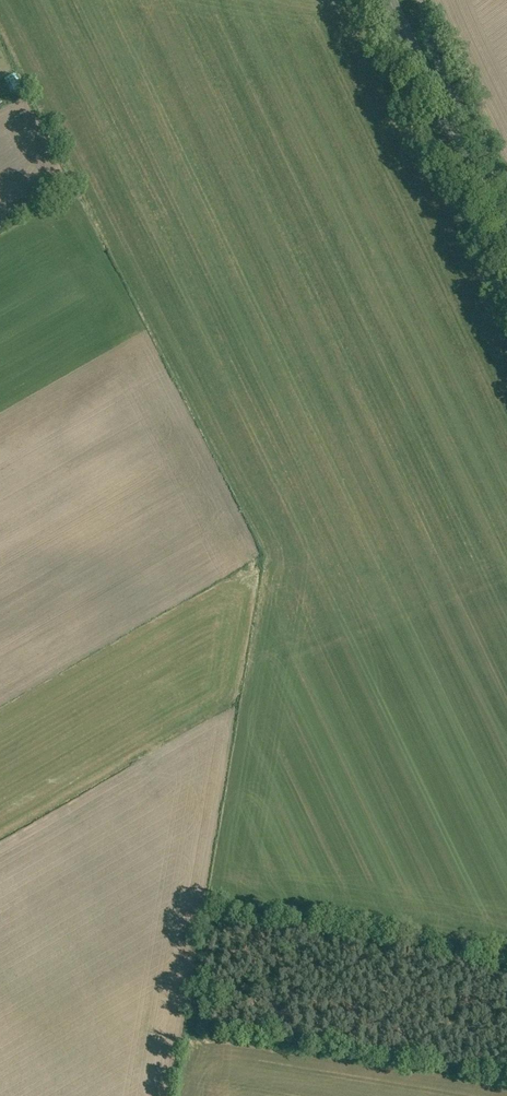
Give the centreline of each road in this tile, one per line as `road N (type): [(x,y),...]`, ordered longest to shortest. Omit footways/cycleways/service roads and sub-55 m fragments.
road 1 (secondary): [(506,238),(390,0)]

